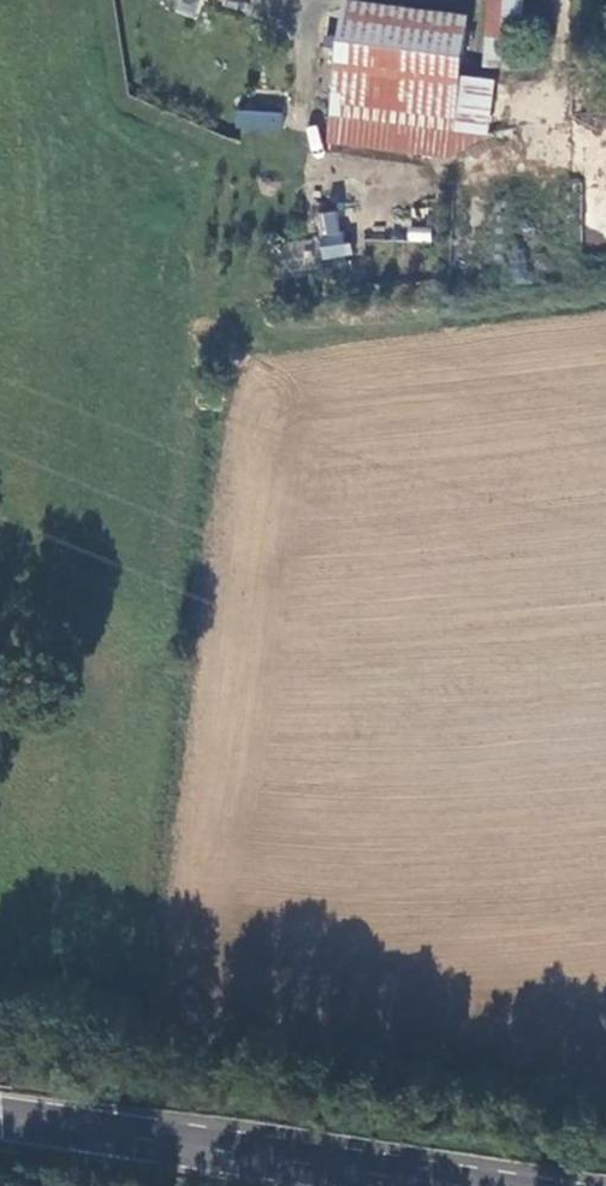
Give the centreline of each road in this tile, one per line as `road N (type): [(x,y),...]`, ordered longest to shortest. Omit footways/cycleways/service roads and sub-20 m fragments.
road 1 (primary): [(0,1116),(472,1185)]
road 2 (track): [(204,1016),(179,1185)]

